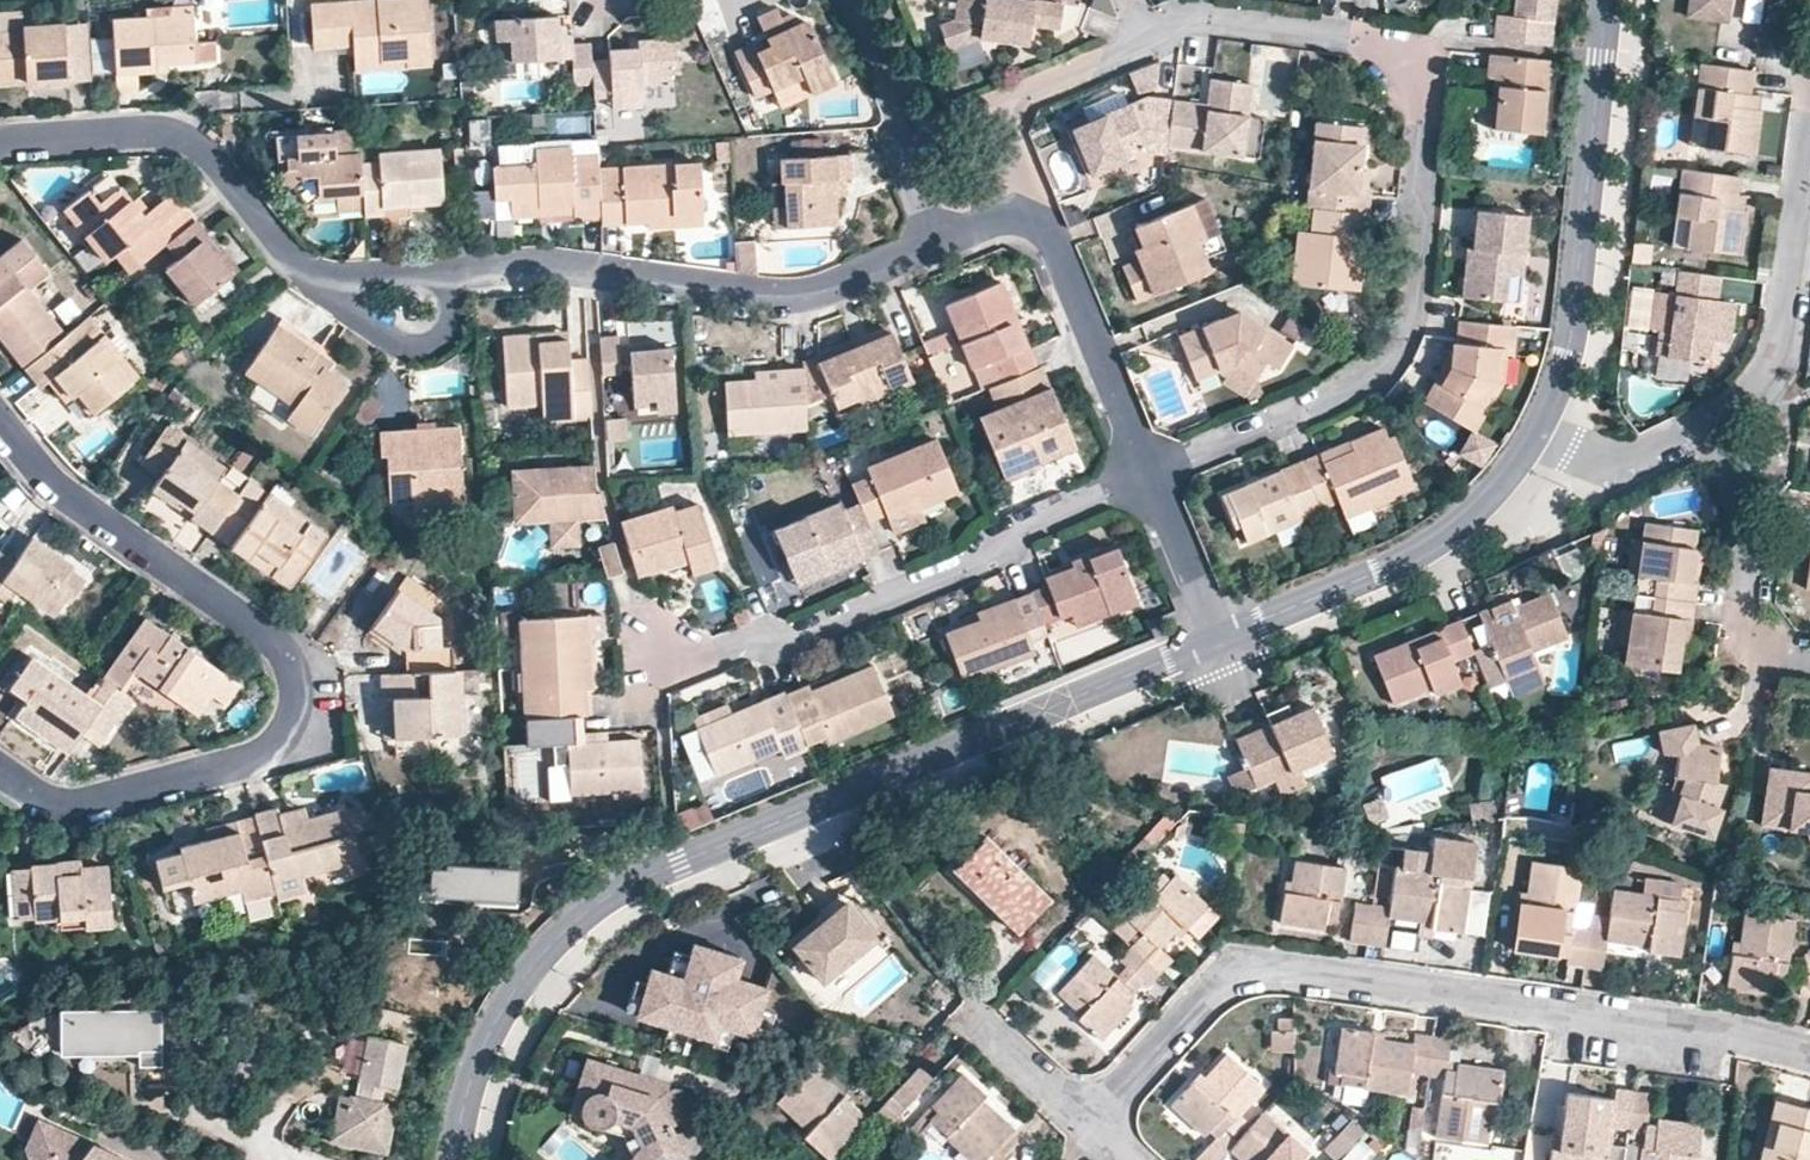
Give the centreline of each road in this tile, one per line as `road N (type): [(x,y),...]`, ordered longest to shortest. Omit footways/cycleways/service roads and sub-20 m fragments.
road 1 (residential): [(1145,474),(1321,402),(1384,366),(1411,318),(1426,178),(1422,98),(1389,46),(1176,16),(1136,49),(999,109)]
road 2 (residential): [(453,1159),(475,1061),(493,1024),(545,949),(606,898),(795,811),(1217,639)]
road 3 (residential): [(1809,1053),(1733,1033),(1242,969),(1214,985),(1089,1120)]
road 4 (residential): [(1145,474),(801,636),(668,655)]
road 5 (residential): [(943,242),(810,289),(759,297),(543,271),(443,275)]
road 6 (residential): [(1501,486),(1543,429),(1567,352),(1607,0)]
road 7 (residential): [(336,283),(301,269),(181,135),(0,142)]
road 8 (residential): [(0,767),(60,802),(88,806),(251,760),(283,742),(297,718),(286,662)]
road 9 (residential): [(286,662),(245,617),(62,502),(0,426)]
road 10 (residential): [(1217,639),(1433,546),(1501,486)]
road 11 (residential): [(1145,474),(1049,242),(1001,224)]
road 12 (residential): [(1501,486),(1773,412)]
road 13 (residential): [(1809,654),(1766,644),(1751,606),(1773,412)]
road 14 (residential): [(1773,412),(1809,159)]
road 15 (residential): [(336,283),(348,312),(415,348),(450,331),(456,312),(443,275)]
road 16 (residential): [(1217,639),(1145,474)]
road 17 (residential): [(904,149),(907,112),(878,35),(854,0)]
road 18 (residential): [(1089,1120),(976,1017)]
road 19 (residential): [(999,109),(1028,178),(1001,224)]

